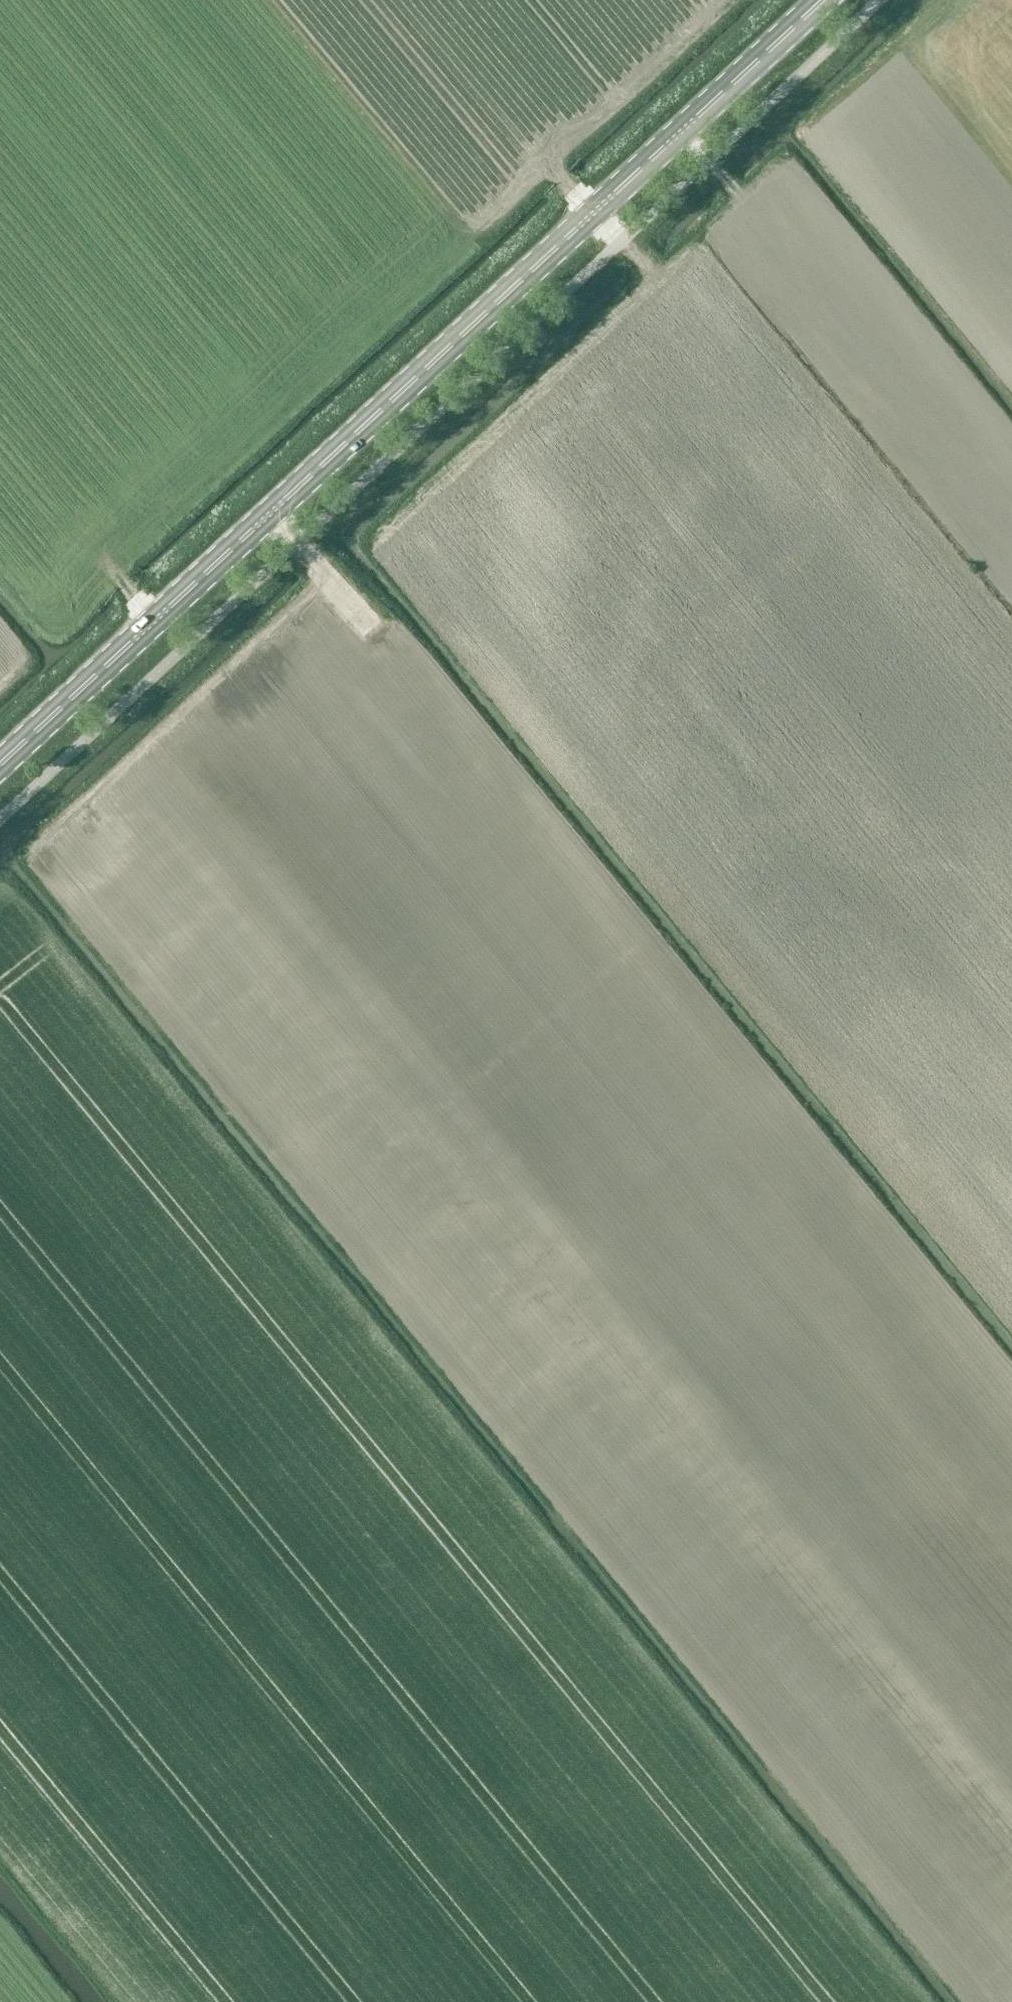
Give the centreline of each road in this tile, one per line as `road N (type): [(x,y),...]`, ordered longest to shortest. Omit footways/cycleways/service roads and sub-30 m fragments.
road 1 (tertiary): [(0,767),(822,0)]

